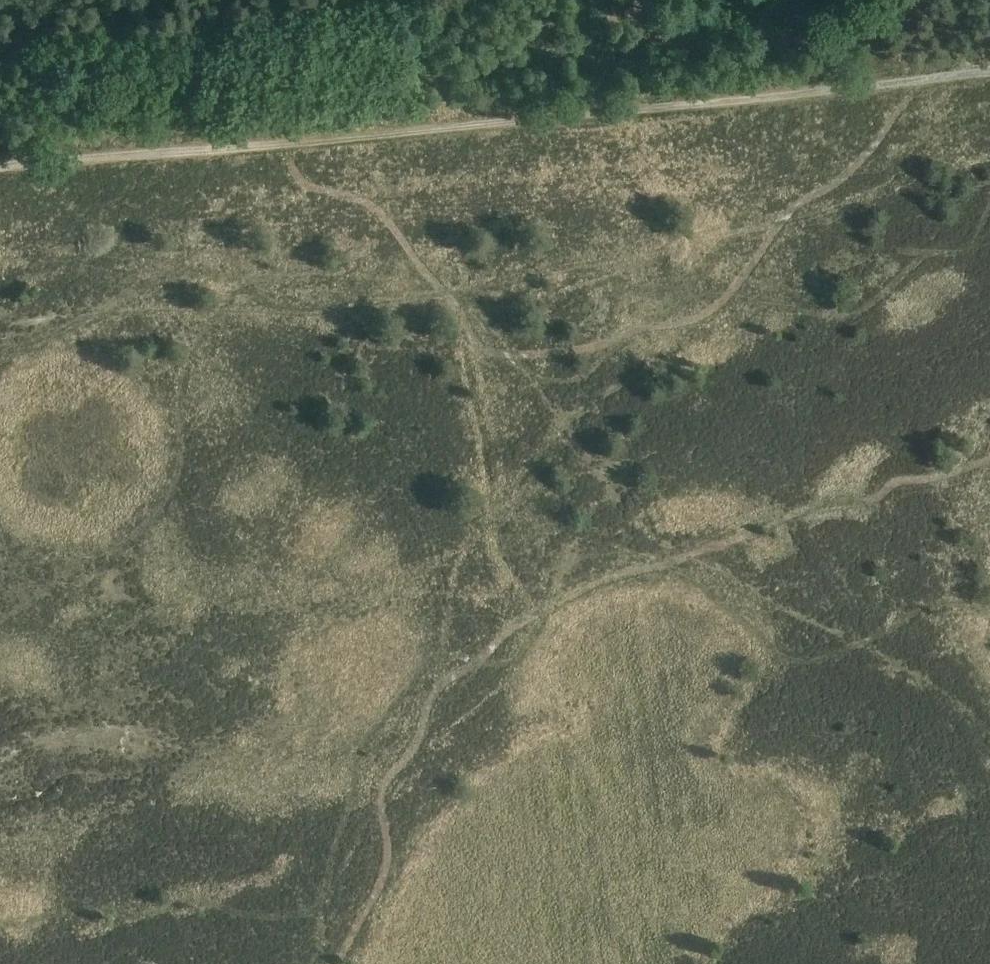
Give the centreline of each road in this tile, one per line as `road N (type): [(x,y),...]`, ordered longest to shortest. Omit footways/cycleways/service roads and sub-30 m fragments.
road 1 (track): [(842,87),(0,173)]
road 2 (track): [(989,72),(842,87)]

